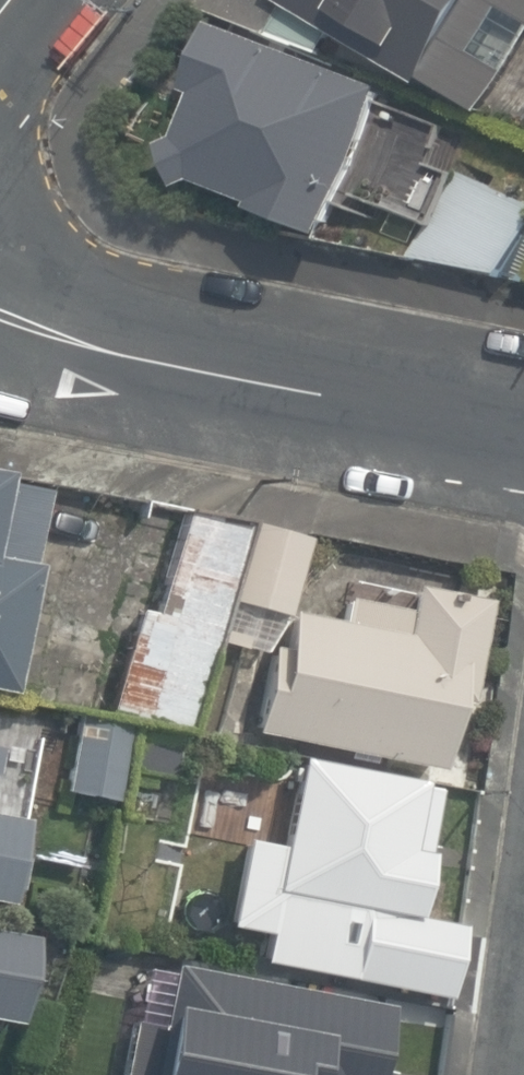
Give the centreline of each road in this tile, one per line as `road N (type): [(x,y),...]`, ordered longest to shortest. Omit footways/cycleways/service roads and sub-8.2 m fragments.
road 1 (residential): [(0,306),(87,341),(523,419)]

